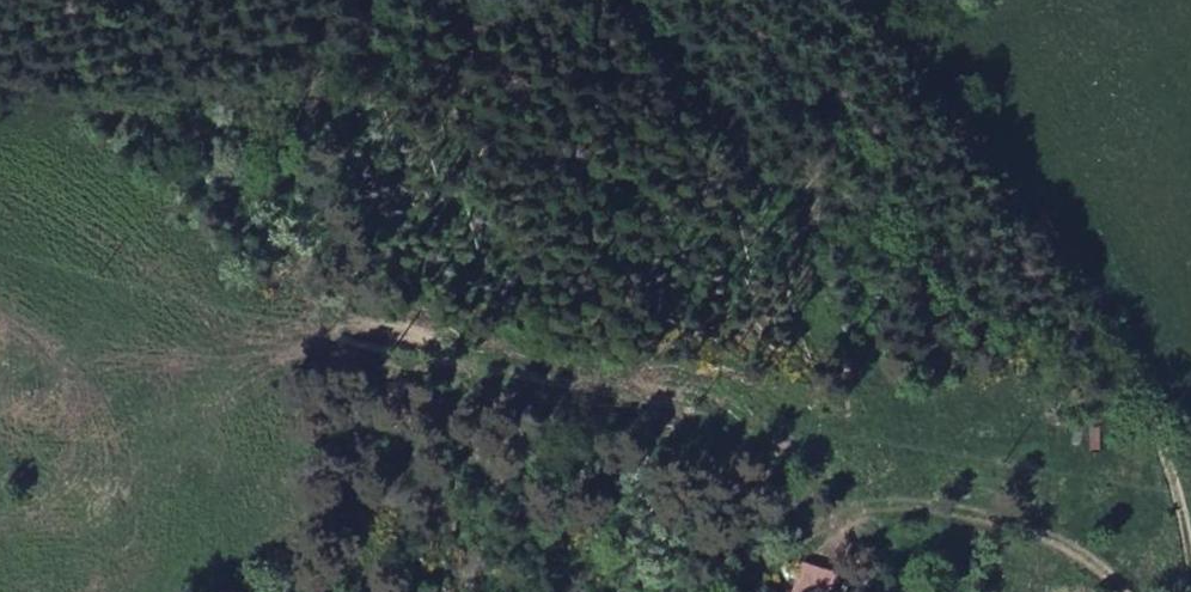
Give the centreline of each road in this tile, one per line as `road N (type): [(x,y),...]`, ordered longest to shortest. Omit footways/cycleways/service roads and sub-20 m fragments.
road 1 (track): [(1185,591),(1188,528),(1088,248),(855,0)]

